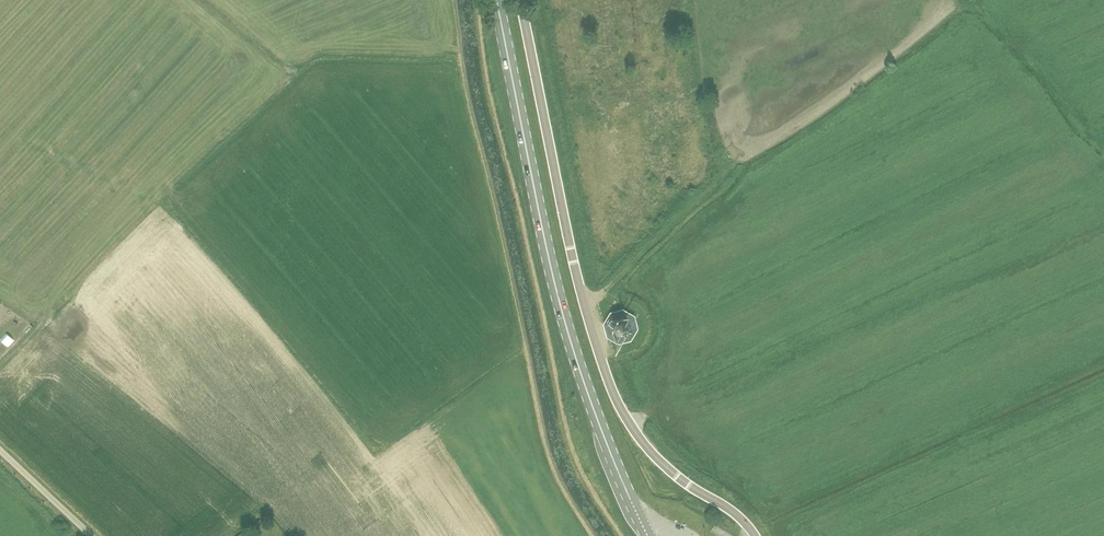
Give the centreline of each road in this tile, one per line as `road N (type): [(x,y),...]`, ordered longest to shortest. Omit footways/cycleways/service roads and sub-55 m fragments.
road 1 (unclassified): [(755,535),(650,450),(612,388),(565,233),(518,0)]
road 2 (primary): [(647,535),(582,384),(560,308),(494,0)]
road 3 (unclassified): [(90,535),(0,451)]

